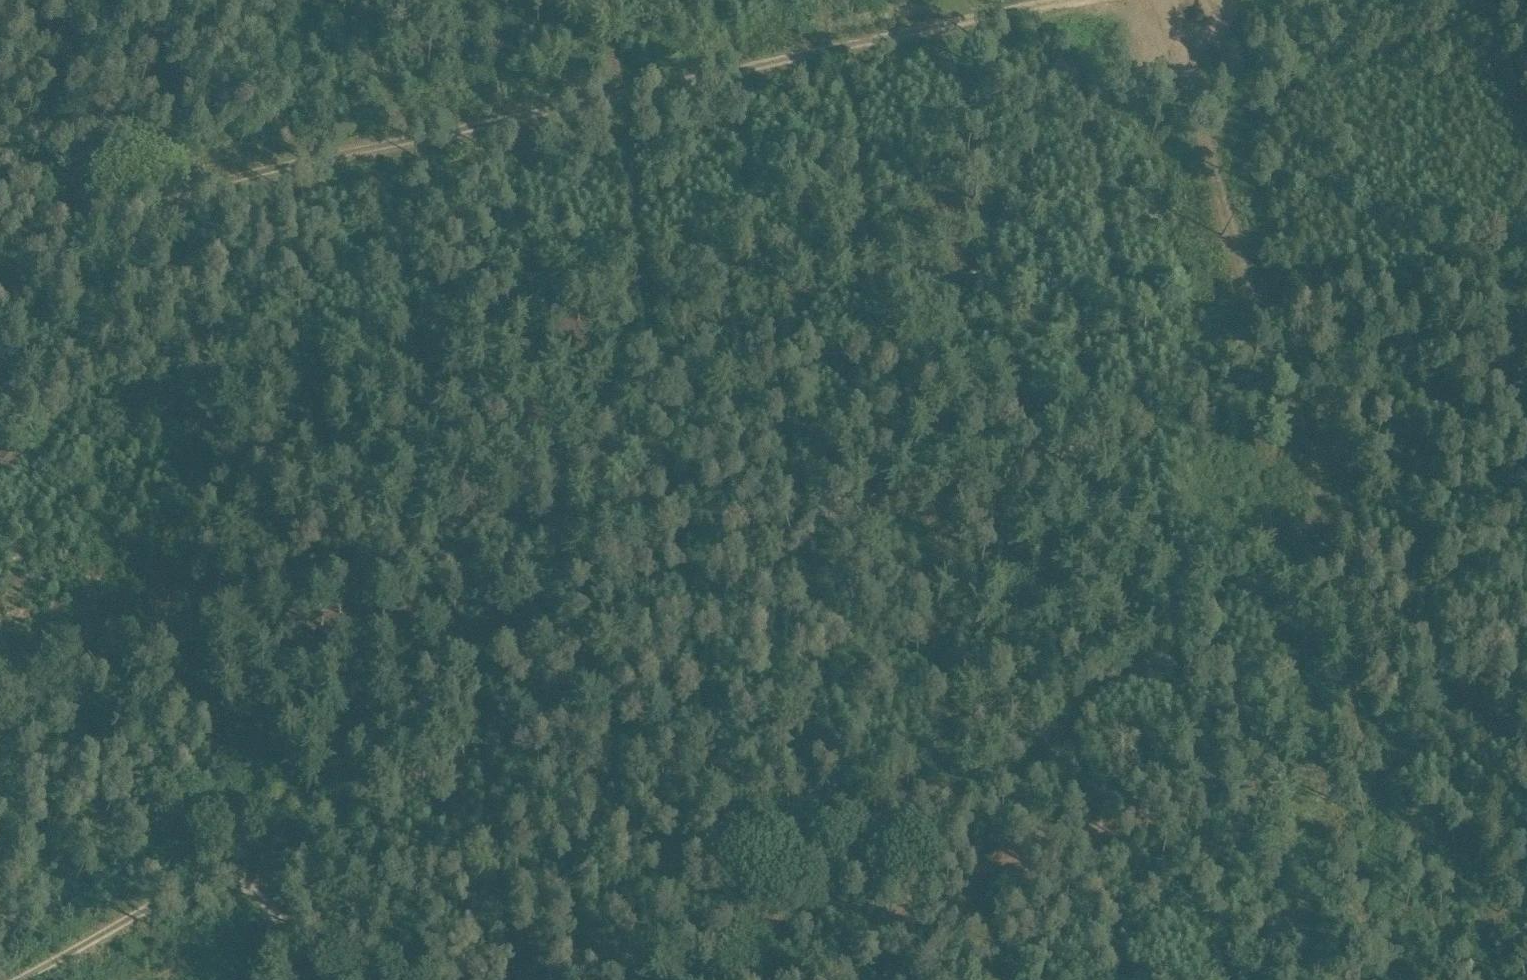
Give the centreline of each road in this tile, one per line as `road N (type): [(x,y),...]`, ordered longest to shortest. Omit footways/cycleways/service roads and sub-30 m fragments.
road 1 (track): [(1079,0),(397,146),(0,242)]
road 2 (track): [(25,979),(249,862),(326,979)]

